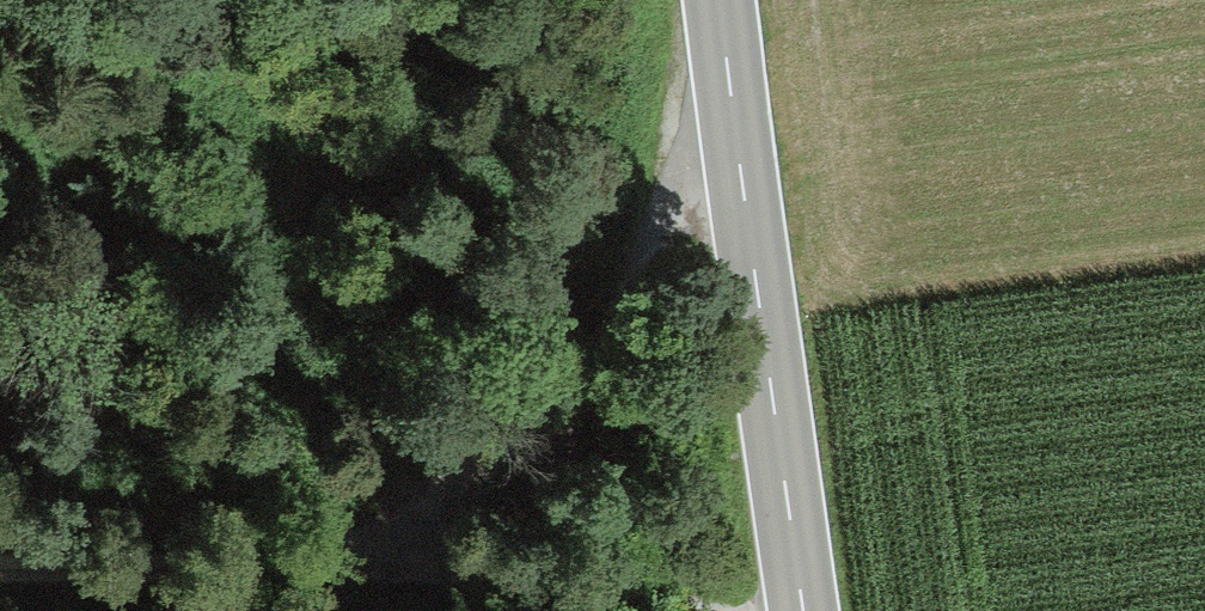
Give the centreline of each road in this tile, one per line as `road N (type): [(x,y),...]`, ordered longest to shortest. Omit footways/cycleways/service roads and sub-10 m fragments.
road 1 (track): [(727,91),(582,377),(479,488),(398,548),(659,595),(695,610)]
road 2 (tertiary): [(720,0),(801,610)]
road 3 (track): [(398,548),(0,556)]

